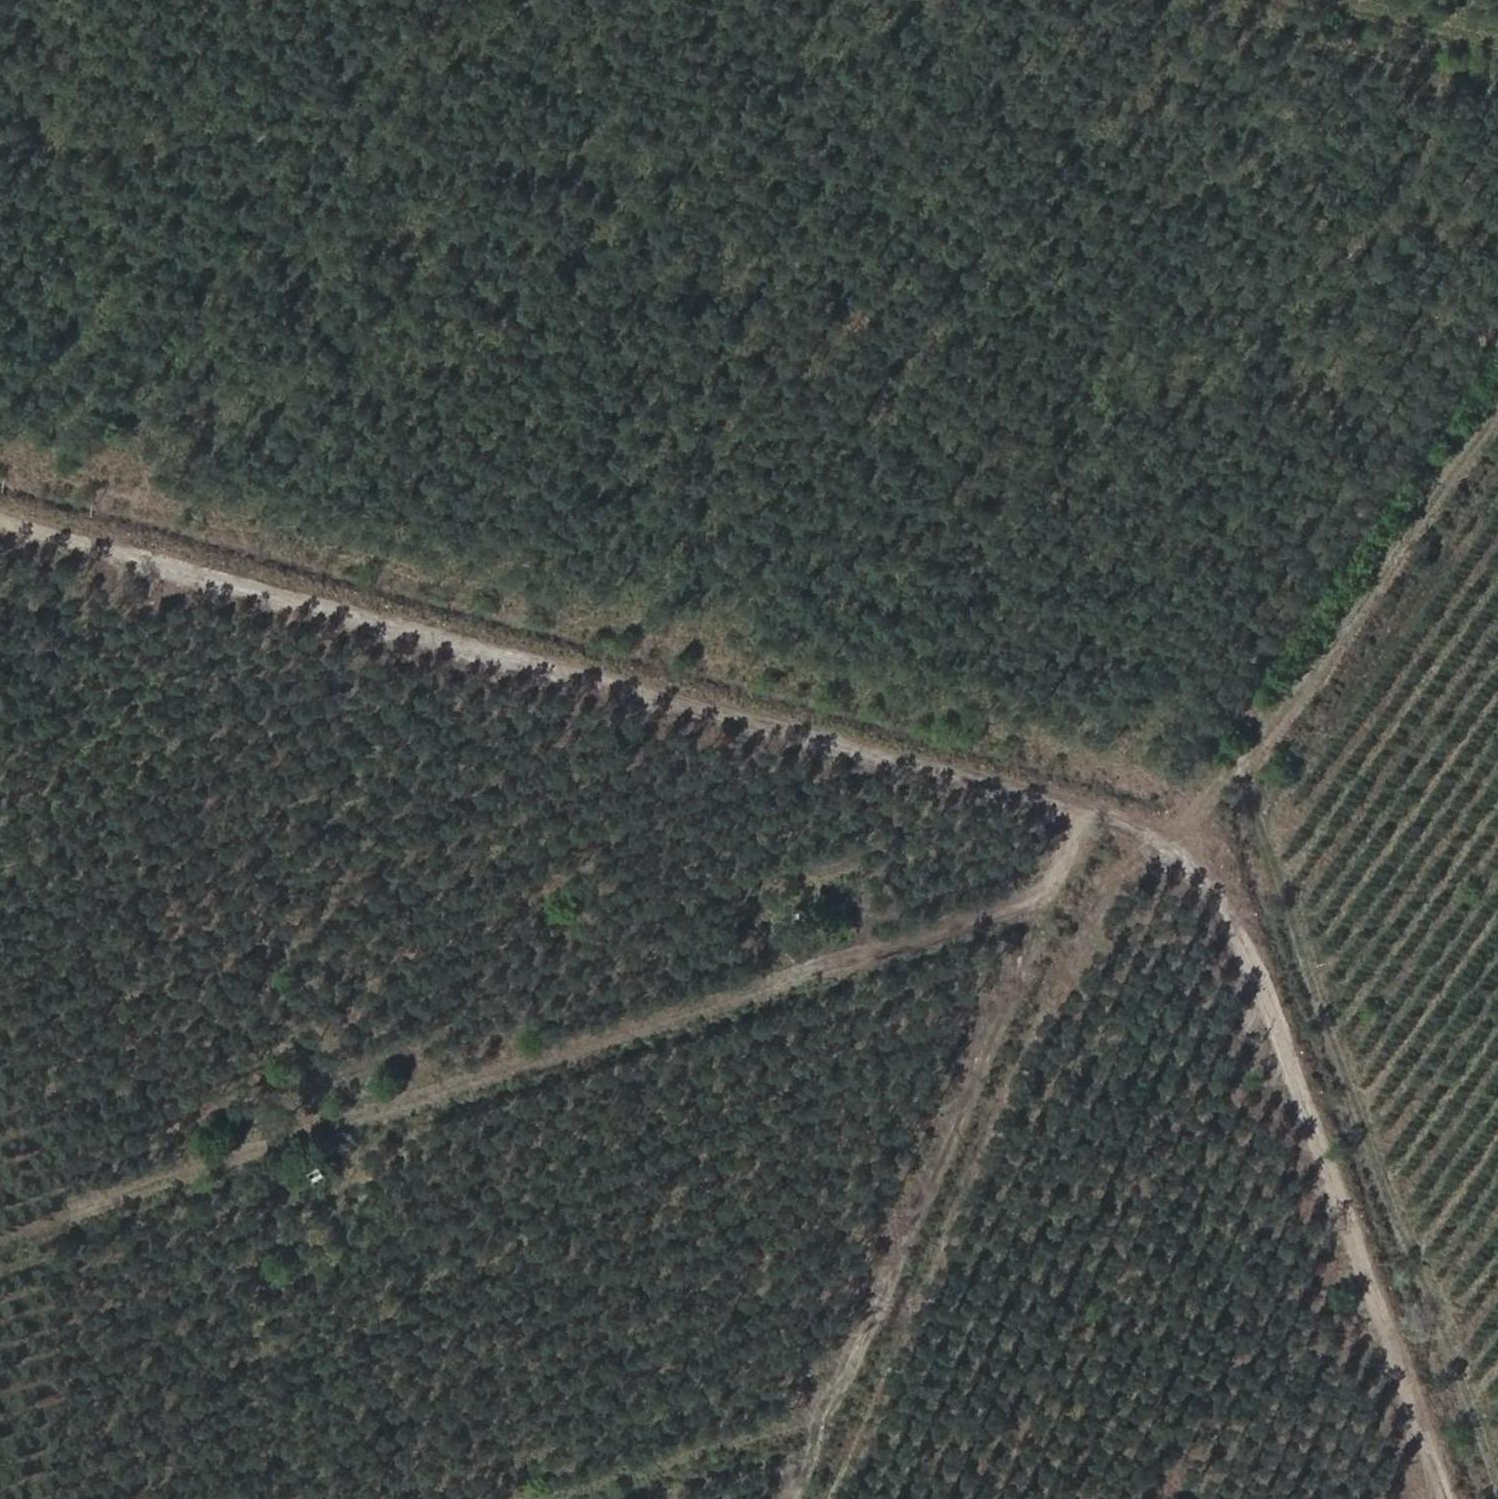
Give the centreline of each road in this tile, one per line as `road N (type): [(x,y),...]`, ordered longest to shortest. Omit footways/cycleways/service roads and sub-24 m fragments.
road 1 (track): [(0,519),(1149,830),(1198,869),(1272,1001),(1446,1498)]
road 2 (track): [(1497,386),(1174,850)]

